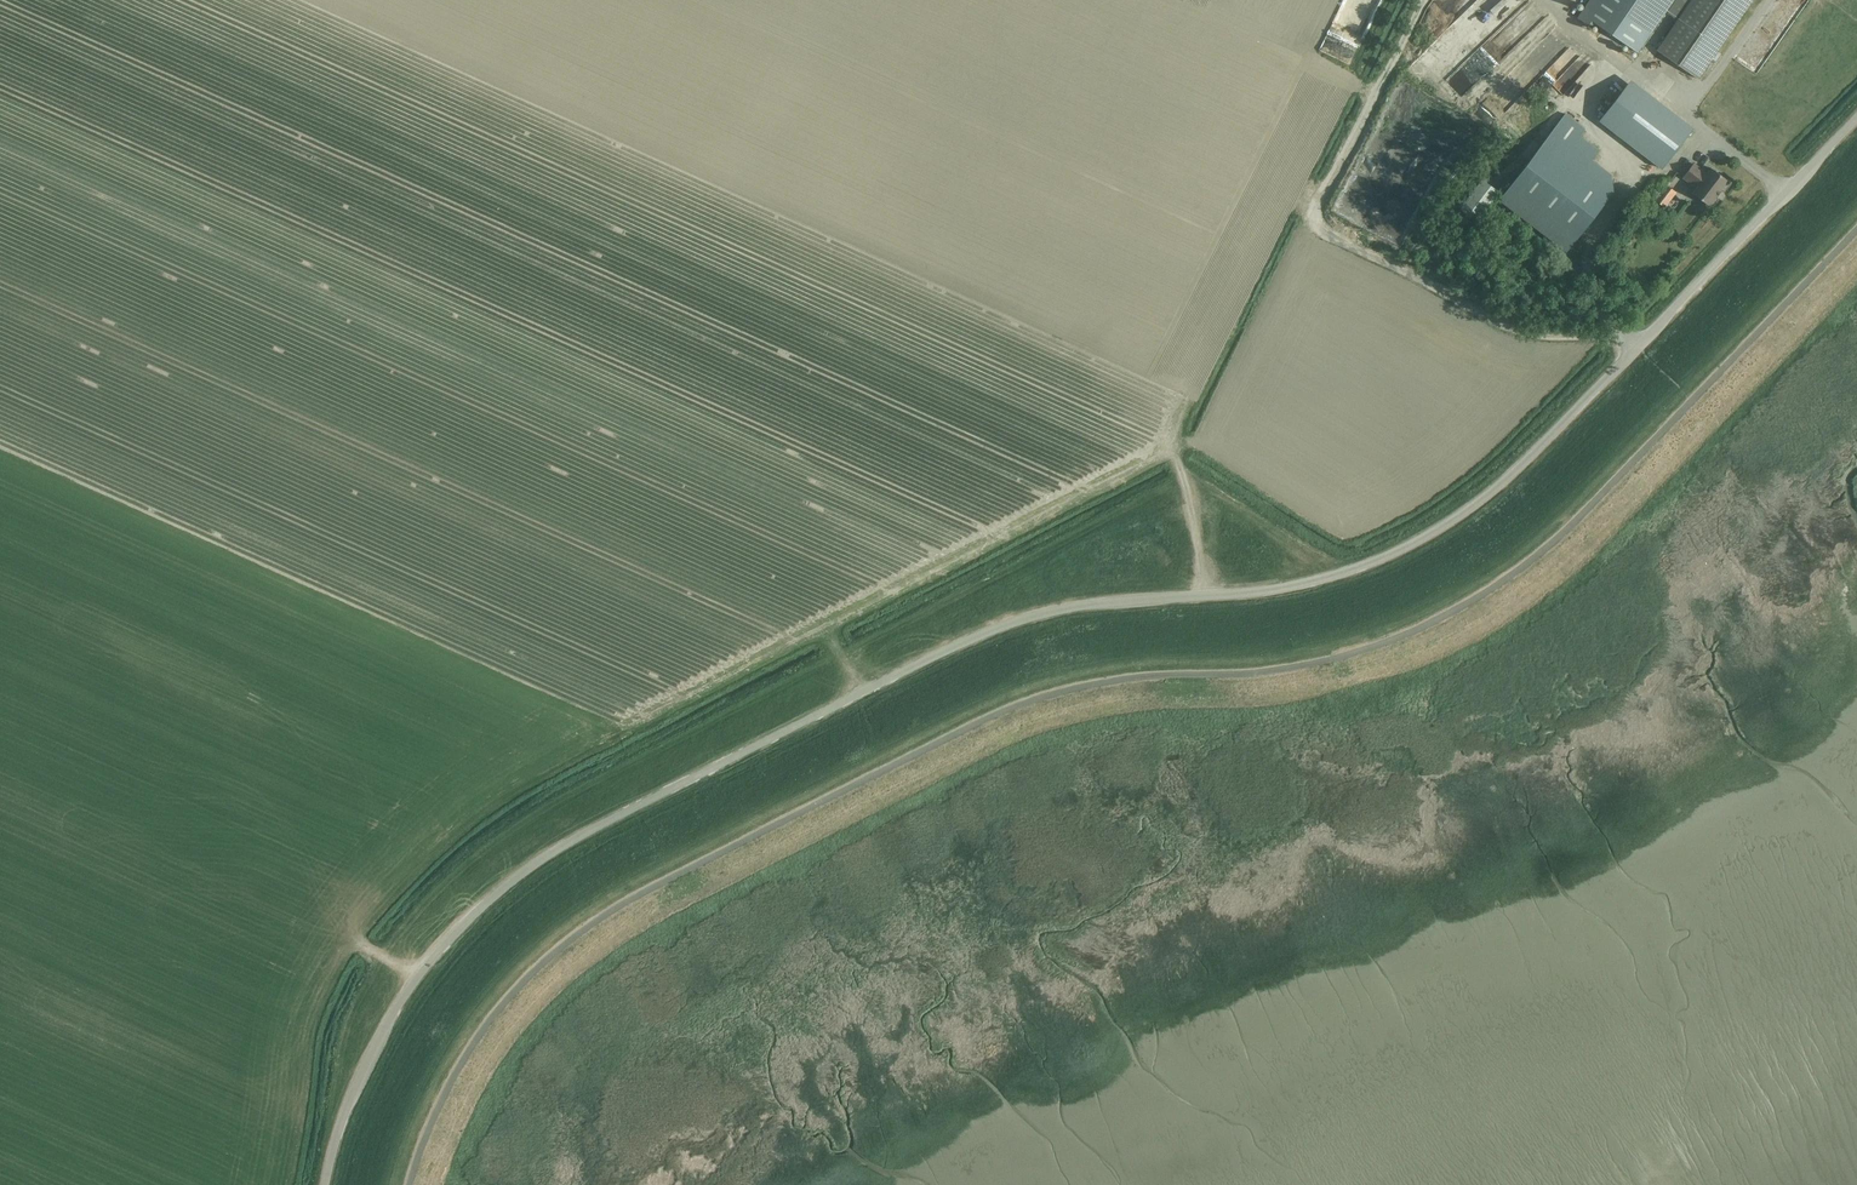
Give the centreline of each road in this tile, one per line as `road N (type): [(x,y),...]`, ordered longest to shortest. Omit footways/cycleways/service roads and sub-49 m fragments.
road 1 (unclassified): [(325,1184),(349,1103),(413,983),(457,931),(544,858),(1008,625),(1098,603),(1305,583),(1410,544),(1475,504),(1529,457),(1856,117)]
road 2 (track): [(1636,347),(1617,334),(1515,329),(1312,220),(1426,0)]

